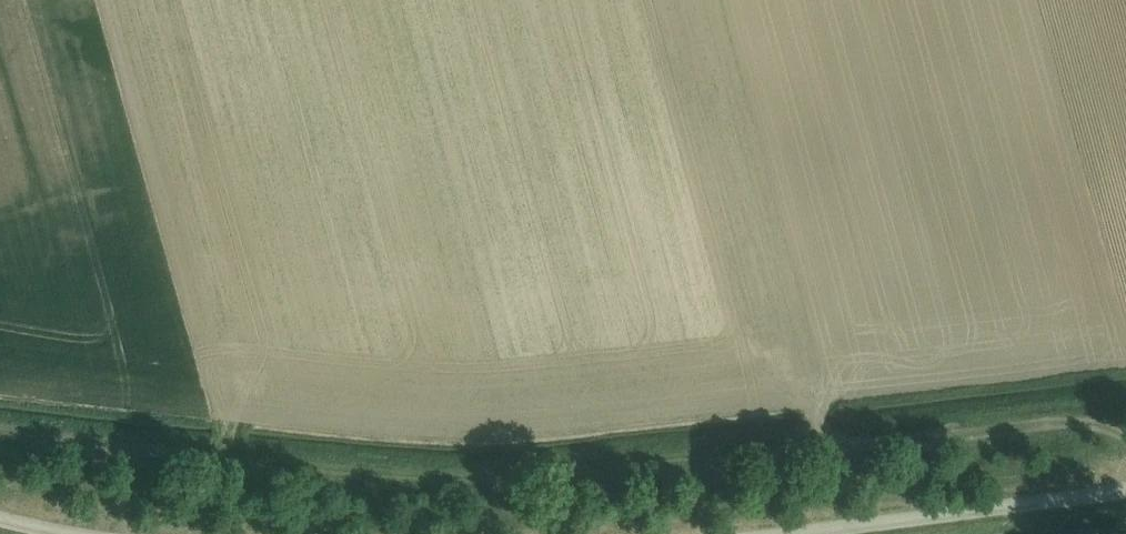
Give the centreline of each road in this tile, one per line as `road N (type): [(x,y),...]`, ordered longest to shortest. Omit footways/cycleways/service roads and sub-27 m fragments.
road 1 (track): [(1125,459),(1110,437),(1068,420),(522,478),(435,476),(0,430)]
road 2 (unclassified): [(1125,491),(824,533)]

